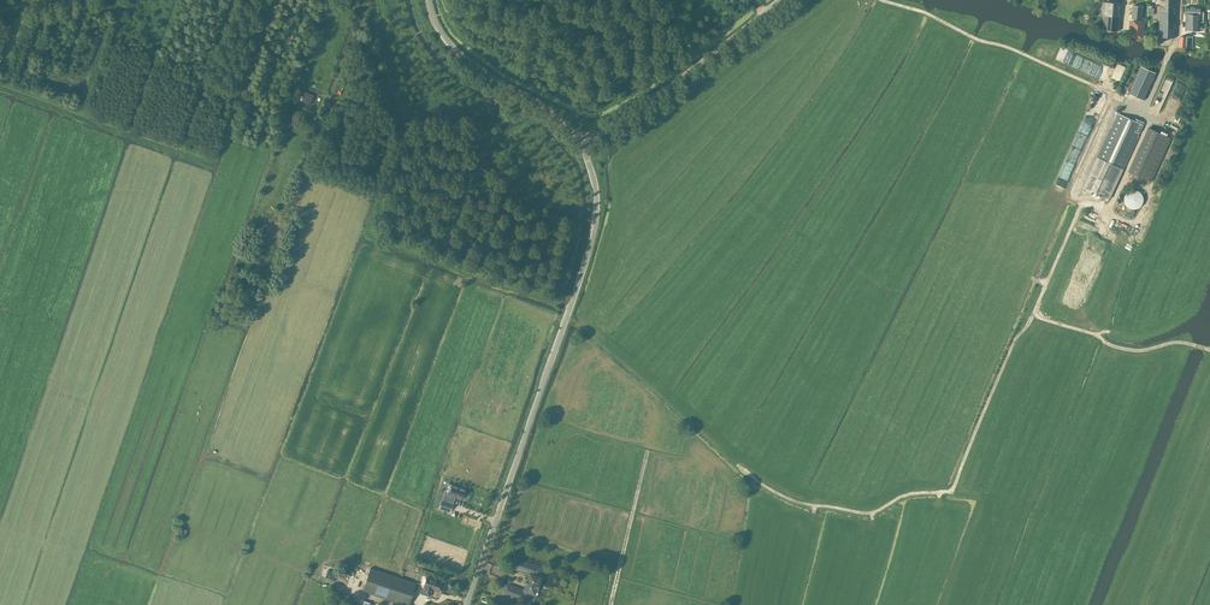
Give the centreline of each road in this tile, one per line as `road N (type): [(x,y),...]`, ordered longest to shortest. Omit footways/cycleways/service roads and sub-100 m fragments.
road 1 (track): [(738,463),(785,497),(863,513),(901,496),(952,491),(1082,204),(1067,196),(1112,95),(883,0)]
road 2 (unclassified): [(467,604),(592,245),(596,184),(584,143)]
road 3 (tertiary): [(584,143),(777,0)]
road 4 (tertiary): [(584,143),(550,112),(456,52),(429,0)]
road 5 (track): [(1033,315),(1114,348),(1142,352),(1190,343),(1209,351)]

